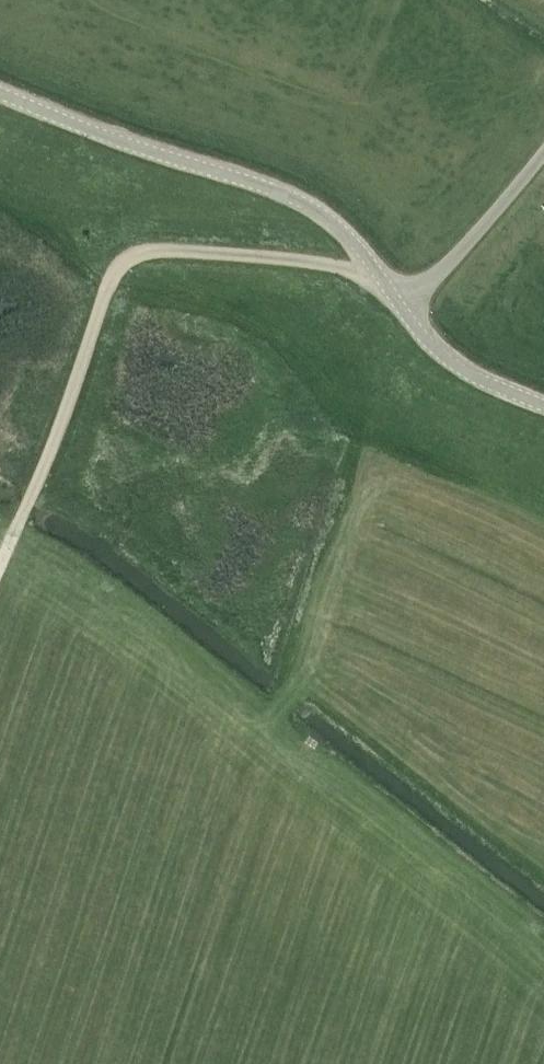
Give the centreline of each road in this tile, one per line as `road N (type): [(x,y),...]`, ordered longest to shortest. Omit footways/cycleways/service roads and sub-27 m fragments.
road 1 (unclassified): [(543,407),(465,372),(428,341),(370,259),(321,212),(0,92)]

